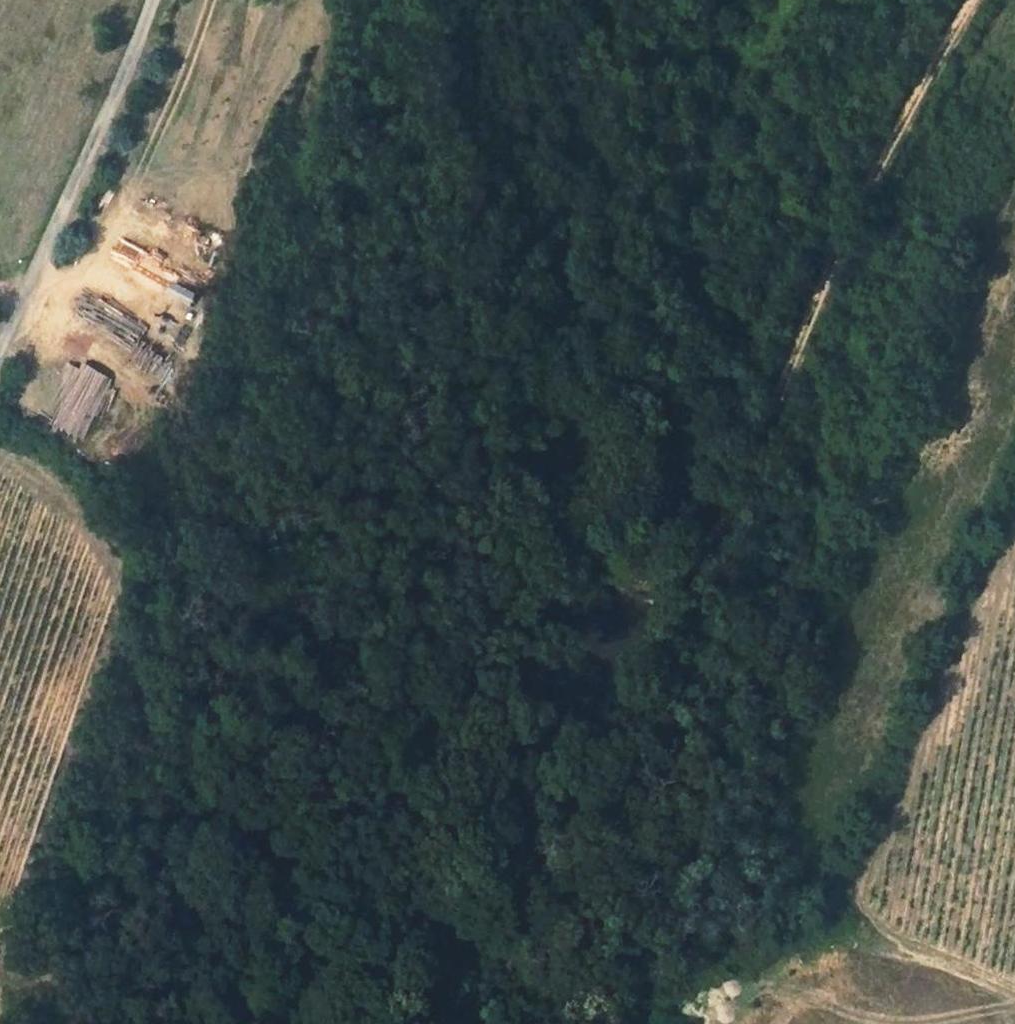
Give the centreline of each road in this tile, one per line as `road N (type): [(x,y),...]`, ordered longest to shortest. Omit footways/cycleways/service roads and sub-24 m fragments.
road 1 (unclassified): [(0,296),(124,0)]

